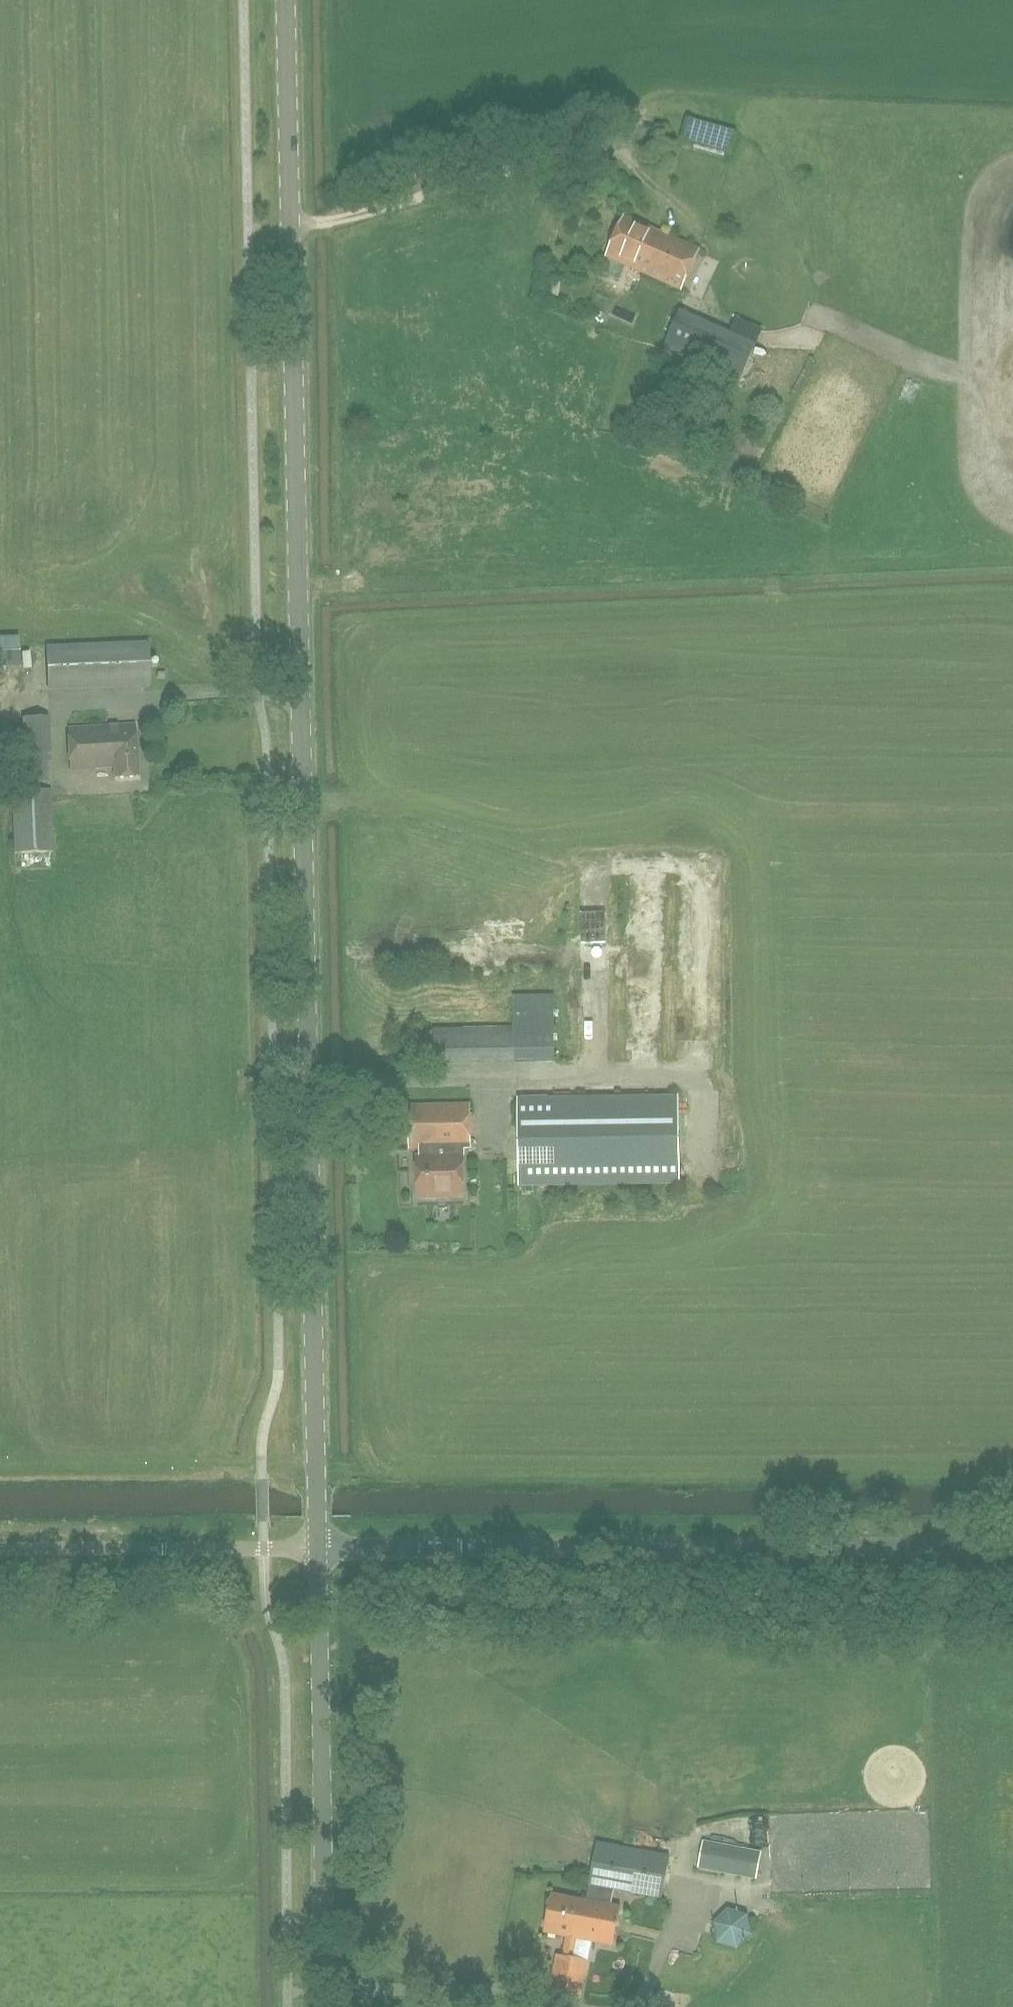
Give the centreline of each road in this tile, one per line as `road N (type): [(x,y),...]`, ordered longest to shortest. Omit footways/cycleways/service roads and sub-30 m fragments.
road 1 (tertiary): [(320,1549),(285,0)]
road 2 (unclassified): [(1012,1544),(320,1549)]
road 3 (tertiary): [(328,2006),(320,1549)]
road 4 (unclassified): [(0,1549),(320,1549)]
road 5 (unclassified): [(644,167),(643,0)]

